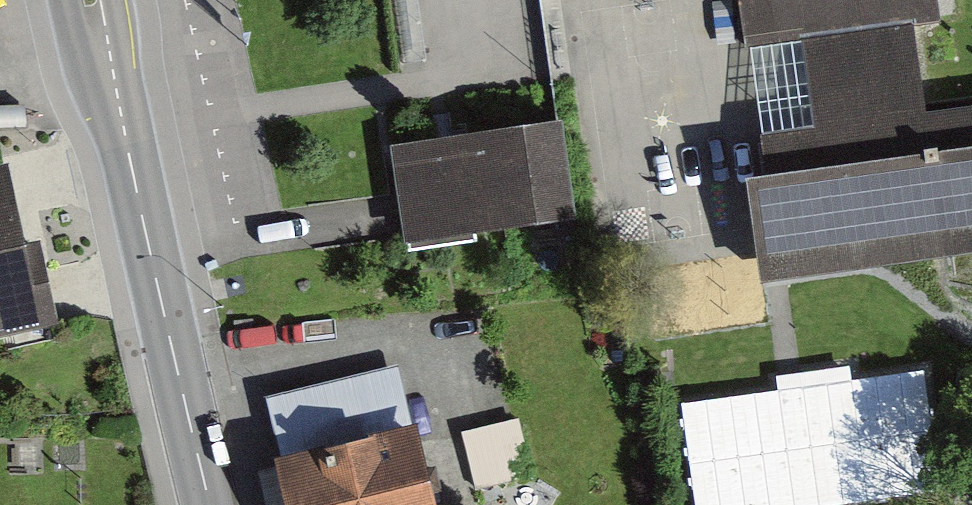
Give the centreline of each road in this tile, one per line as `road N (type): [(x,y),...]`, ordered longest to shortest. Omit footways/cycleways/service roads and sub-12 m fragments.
road 1 (unclassified): [(212,504),(91,0)]

